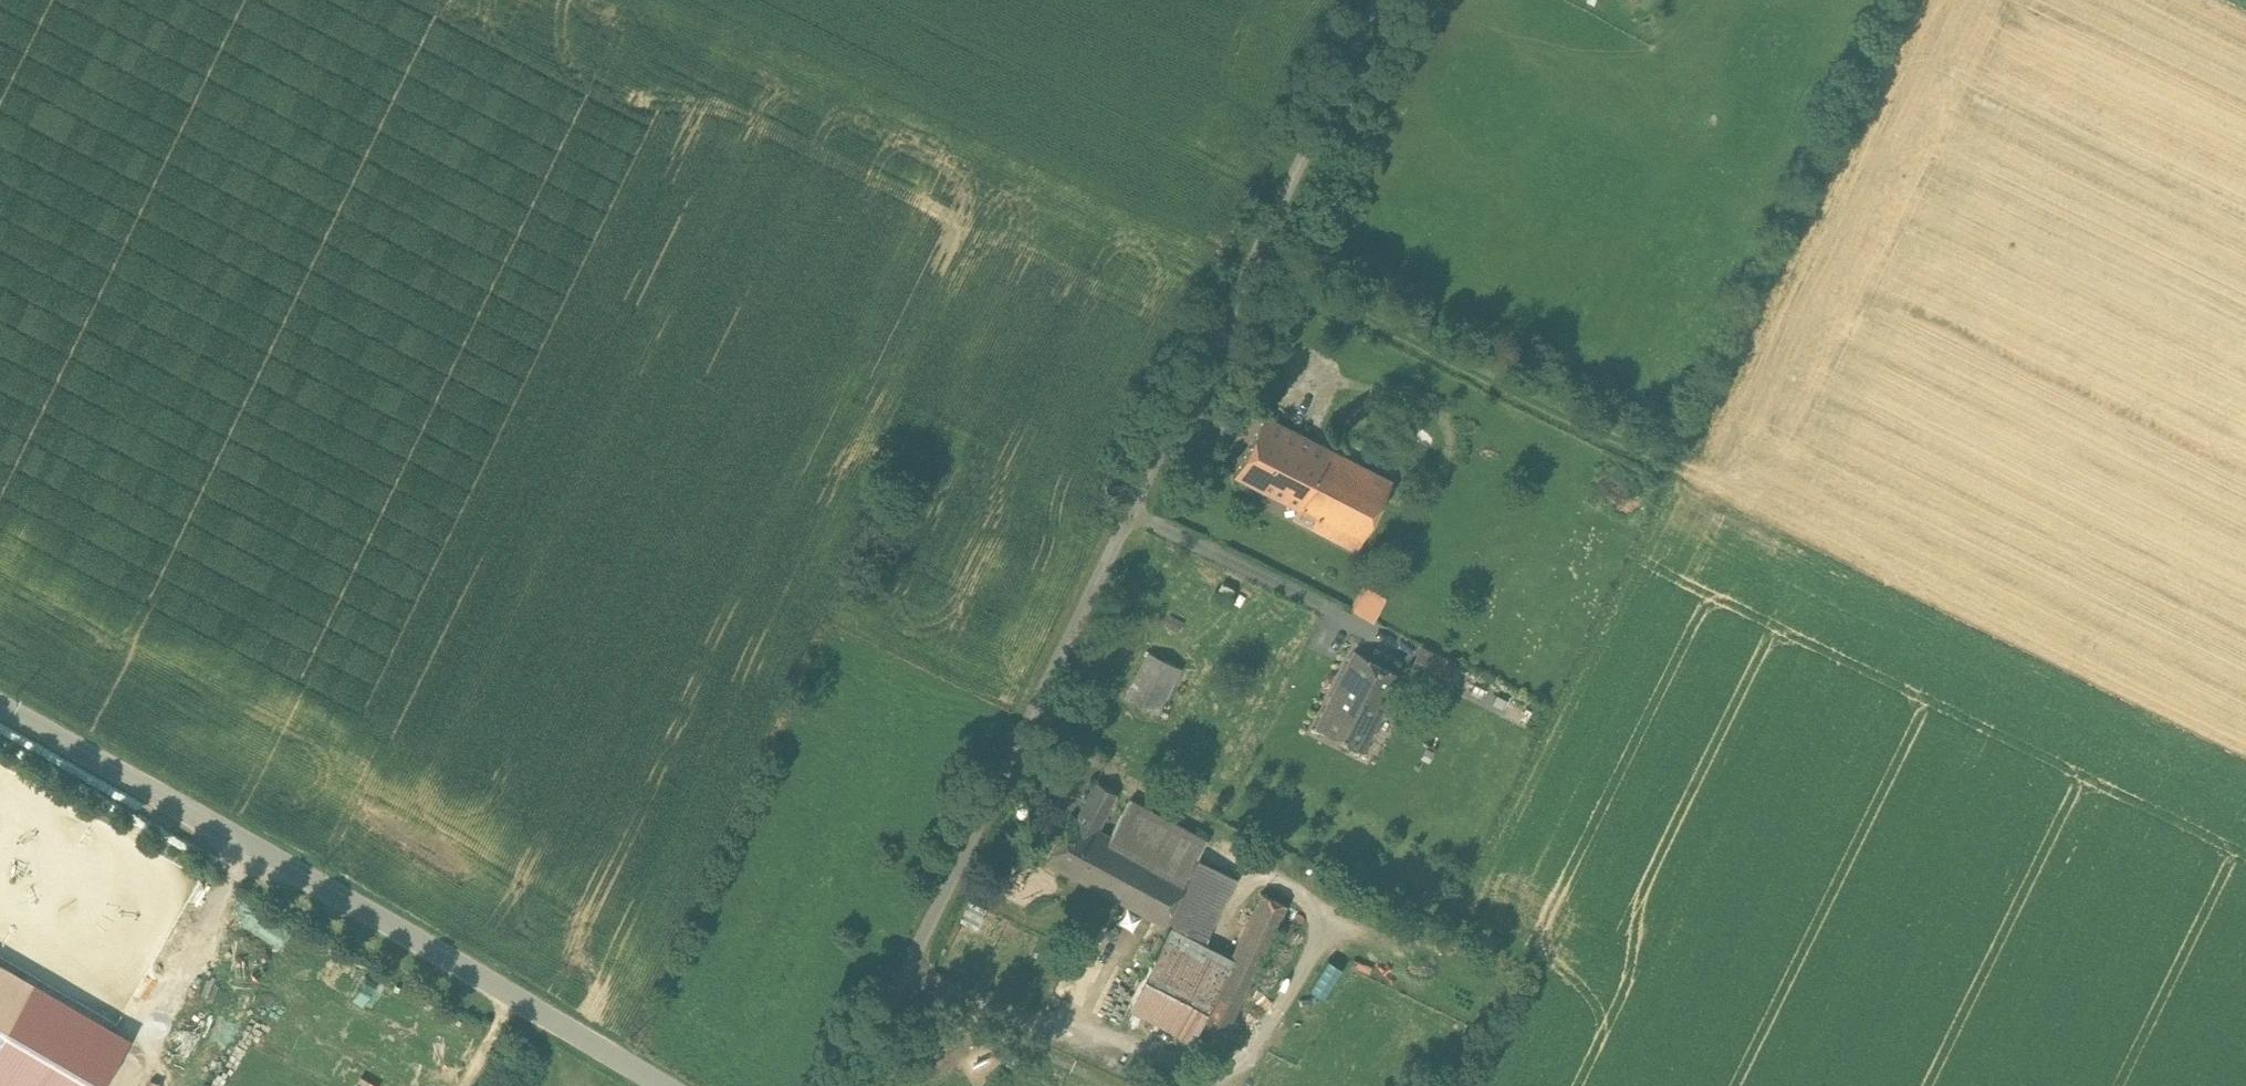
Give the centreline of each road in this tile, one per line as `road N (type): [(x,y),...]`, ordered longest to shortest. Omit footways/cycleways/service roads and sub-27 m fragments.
road 1 (unclassified): [(1382,0),(852,1085)]
road 2 (track): [(1259,252),(1705,484),(1850,188)]
road 3 (tertiary): [(0,707),(664,1085)]

